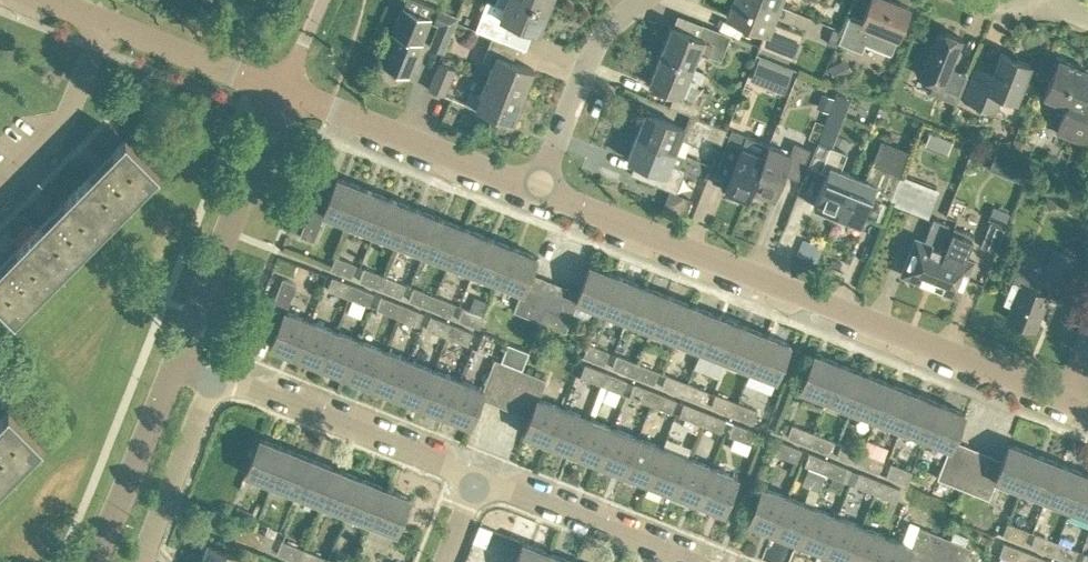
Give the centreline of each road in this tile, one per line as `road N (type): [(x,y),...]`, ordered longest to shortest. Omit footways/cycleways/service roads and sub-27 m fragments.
road 1 (unclassified): [(1064,398),(536,189)]
road 2 (unclassified): [(175,363),(284,89)]
road 3 (residential): [(214,376),(477,476)]
road 4 (unclassified): [(536,189),(284,89)]
road 5 (residential): [(477,476),(691,561)]
road 6 (residential): [(642,0),(596,43),(536,189)]
road 7 (unclassified): [(92,561),(175,363)]
road 8 (residential): [(103,21),(56,131),(0,188)]
road 9 (residential): [(140,561),(214,376)]
road 10 (unclassified): [(284,89),(103,21)]

